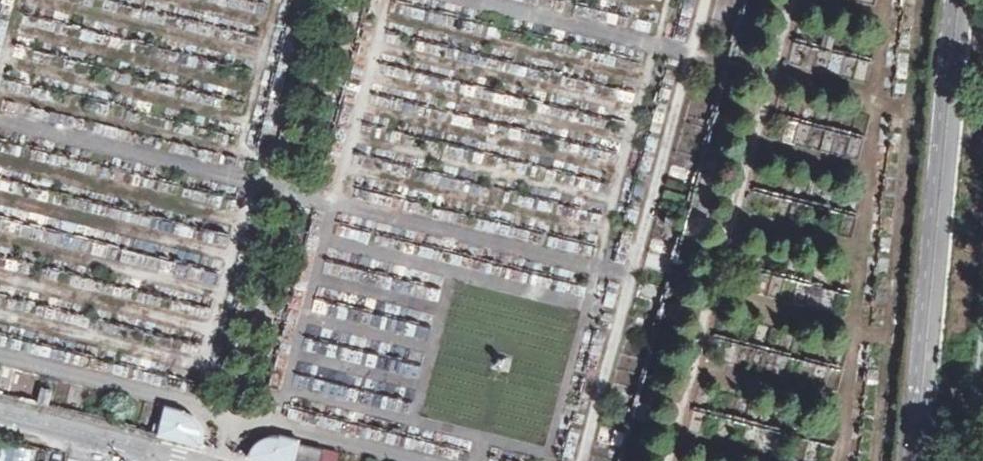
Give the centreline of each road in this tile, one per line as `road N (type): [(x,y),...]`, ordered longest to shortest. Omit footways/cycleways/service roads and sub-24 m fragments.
road 1 (residential): [(166,460),(0,417)]

